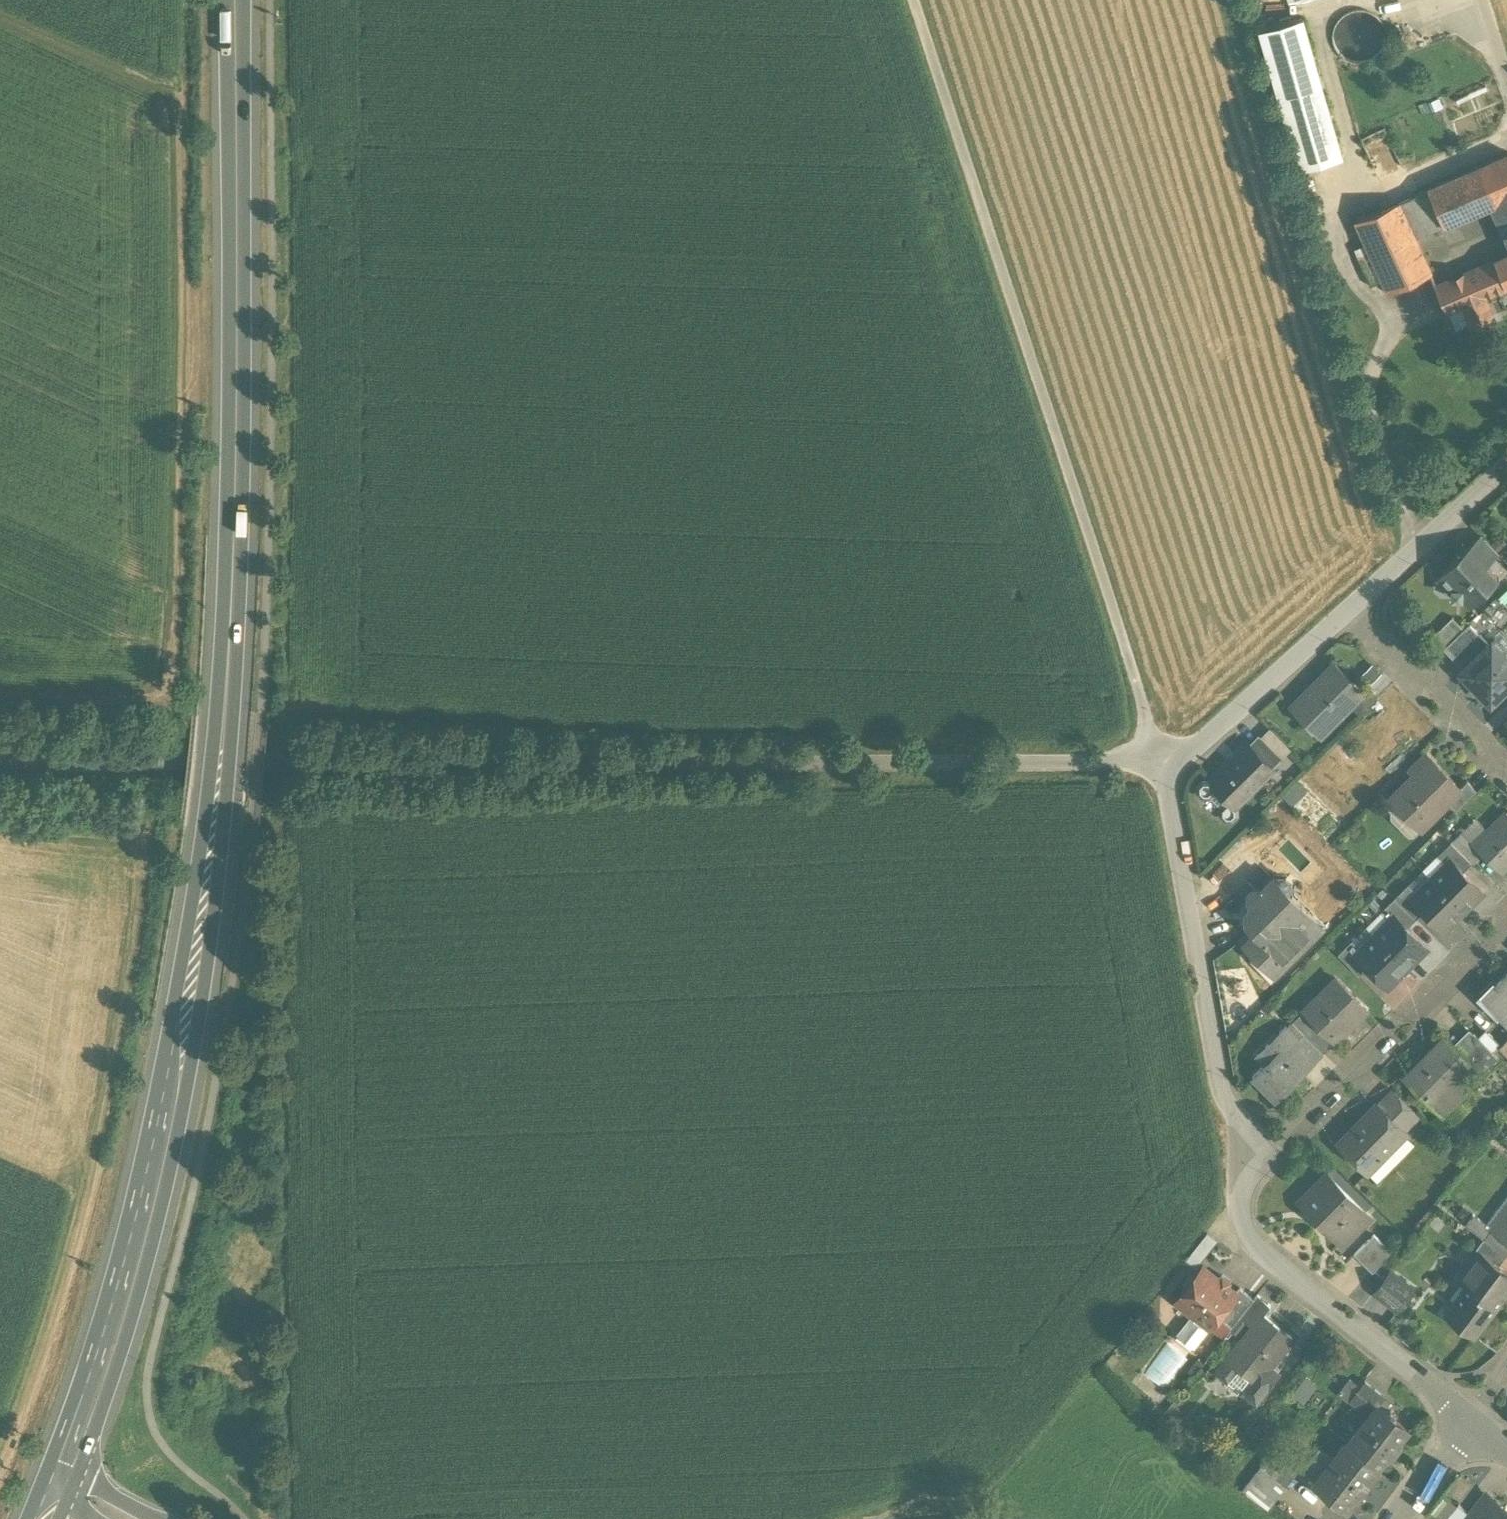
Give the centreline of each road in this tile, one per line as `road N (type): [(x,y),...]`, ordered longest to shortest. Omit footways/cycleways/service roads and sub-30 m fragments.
road 1 (primary): [(70,1472),(130,1288),(205,895),(232,585),(251,163),(249,0)]
road 2 (track): [(0,765),(137,771),(1182,764)]
road 3 (track): [(0,700),(138,702),(161,687),(176,585),(182,141),(171,107),(146,86),(0,20)]
road 4 (track): [(912,0),(1151,728),(1182,764)]
road 5 (track): [(0,1464),(82,1222),(141,868),(134,850),(115,841),(0,828)]
road 6 (residential): [(1350,611),(1182,764),(1174,784),(1214,1063),(1239,1121),(1274,1154)]
road 7 (residential): [(1274,1154),(1506,920)]
road 8 (residential): [(1468,1420),(1238,1234)]
road 9 (residential): [(1350,611),(1506,773)]
road 10 (residential): [(1506,473),(1350,611)]

